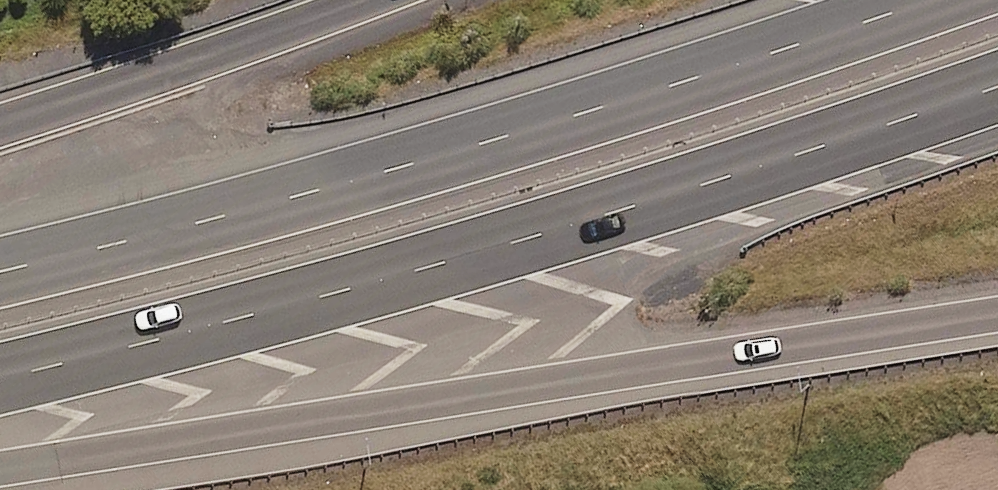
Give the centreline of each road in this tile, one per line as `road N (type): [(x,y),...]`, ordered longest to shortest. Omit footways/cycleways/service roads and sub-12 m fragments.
road 1 (motorway): [(997,70),(781,156),(258,315),(0,374)]
road 2 (motorway): [(997,304),(0,455)]
road 3 (motorway): [(0,268),(298,194),(708,75),(927,0)]
road 4 (motorway): [(0,115),(352,0)]

